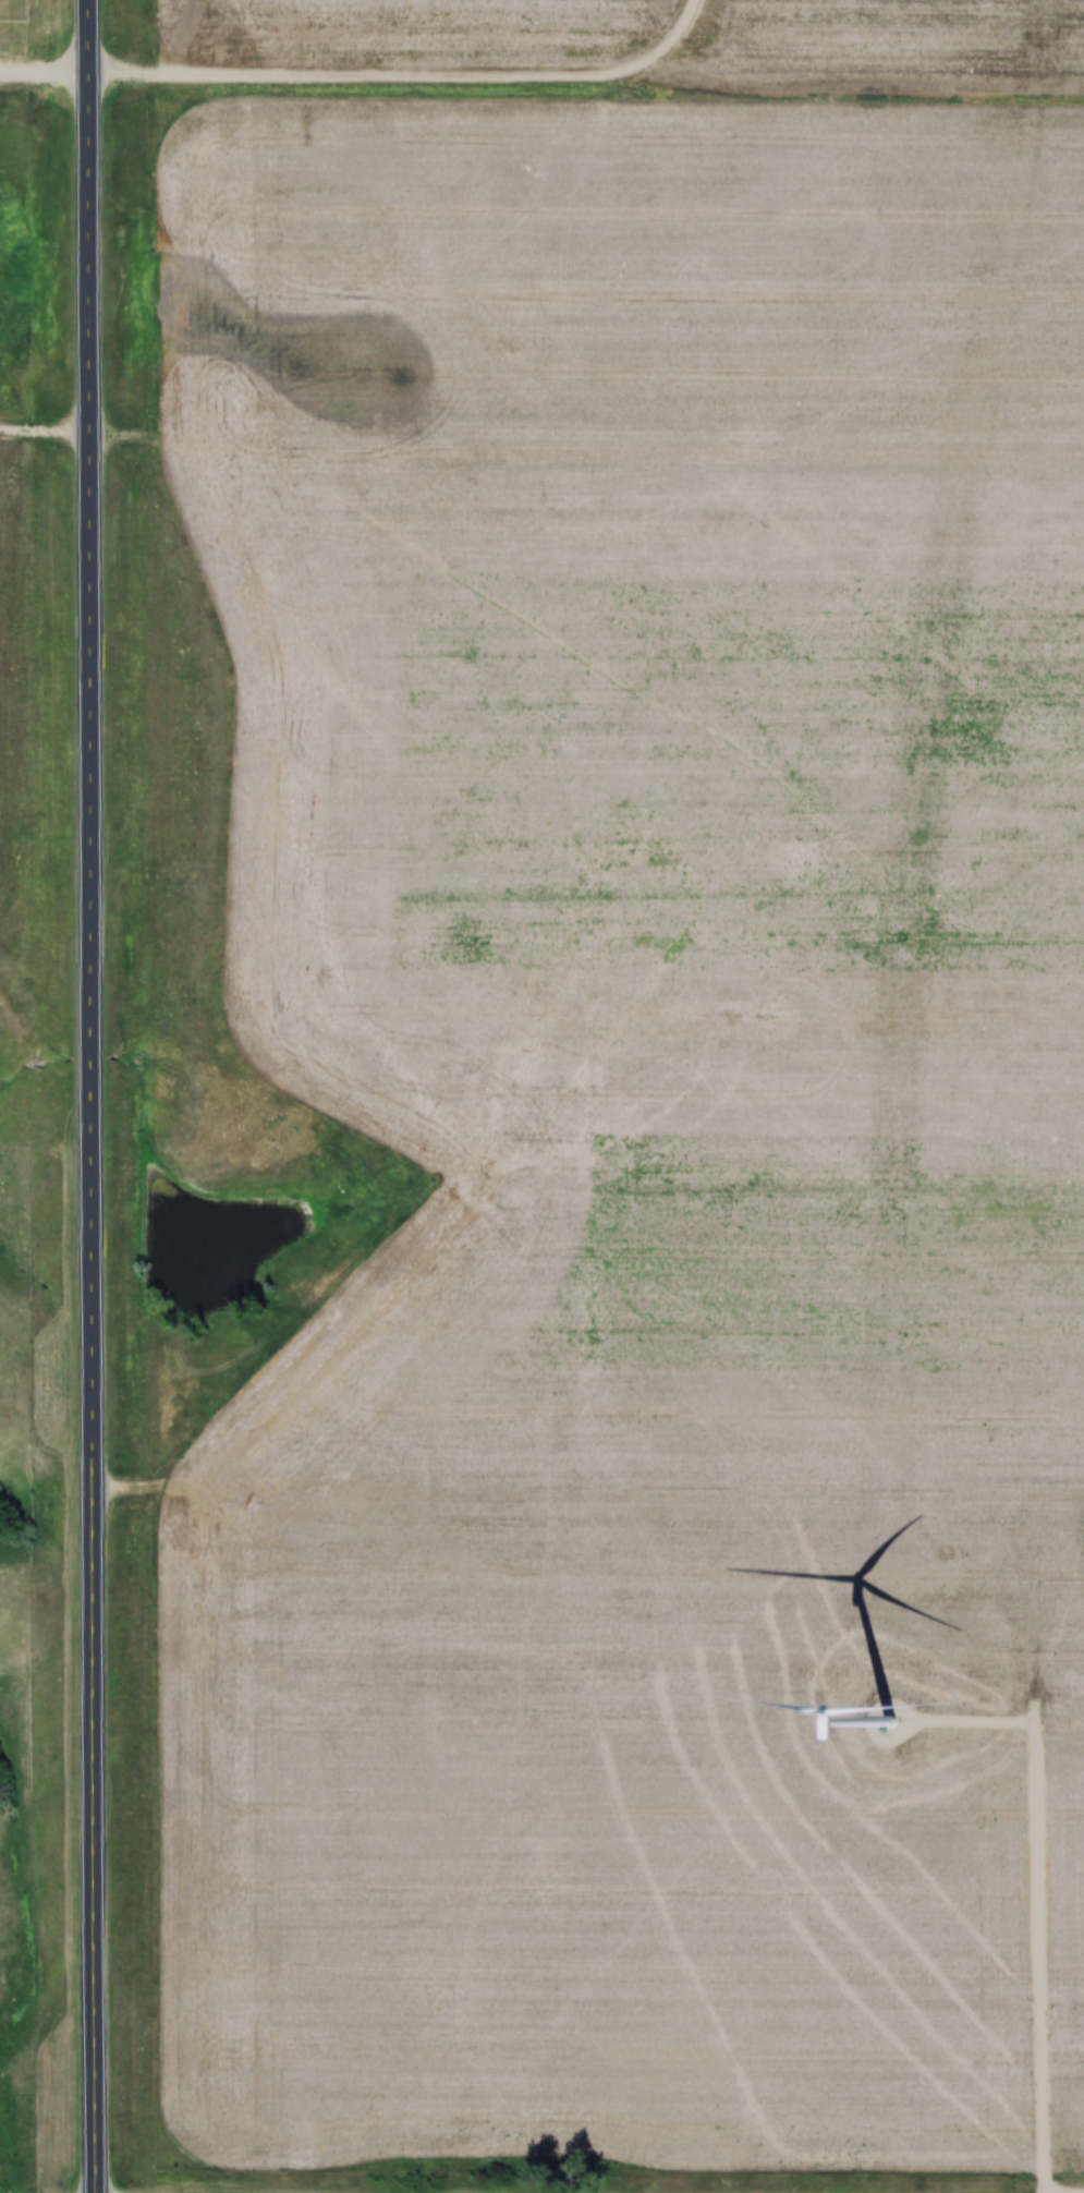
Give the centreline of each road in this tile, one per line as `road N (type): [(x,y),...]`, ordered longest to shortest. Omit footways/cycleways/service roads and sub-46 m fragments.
road 1 (secondary): [(108,2192),(99,0)]

